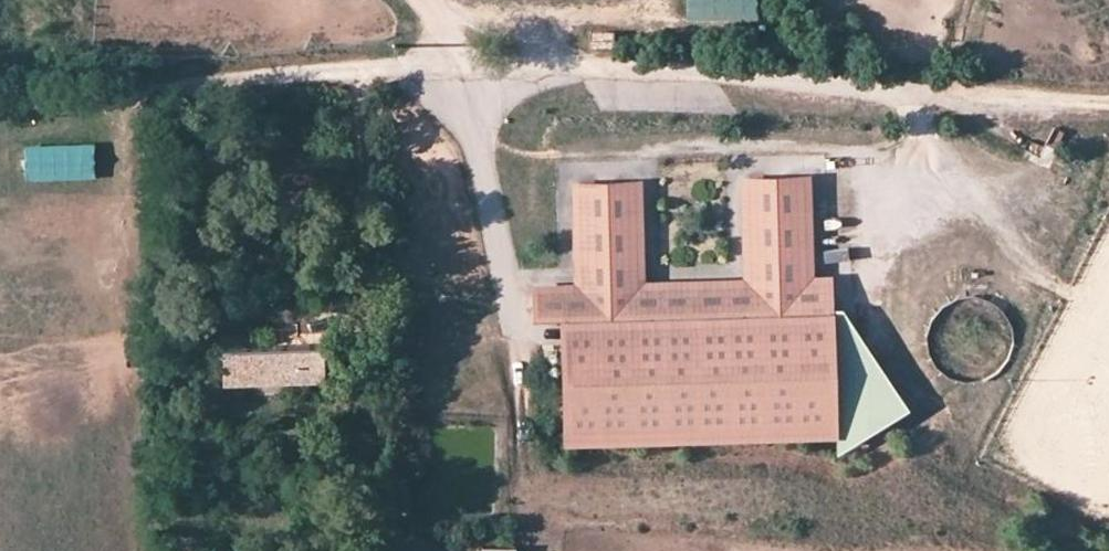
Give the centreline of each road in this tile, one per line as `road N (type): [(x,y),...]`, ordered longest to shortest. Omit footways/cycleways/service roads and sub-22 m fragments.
road 1 (track): [(1108,105),(1030,106),(731,79),(373,67),(0,104)]

